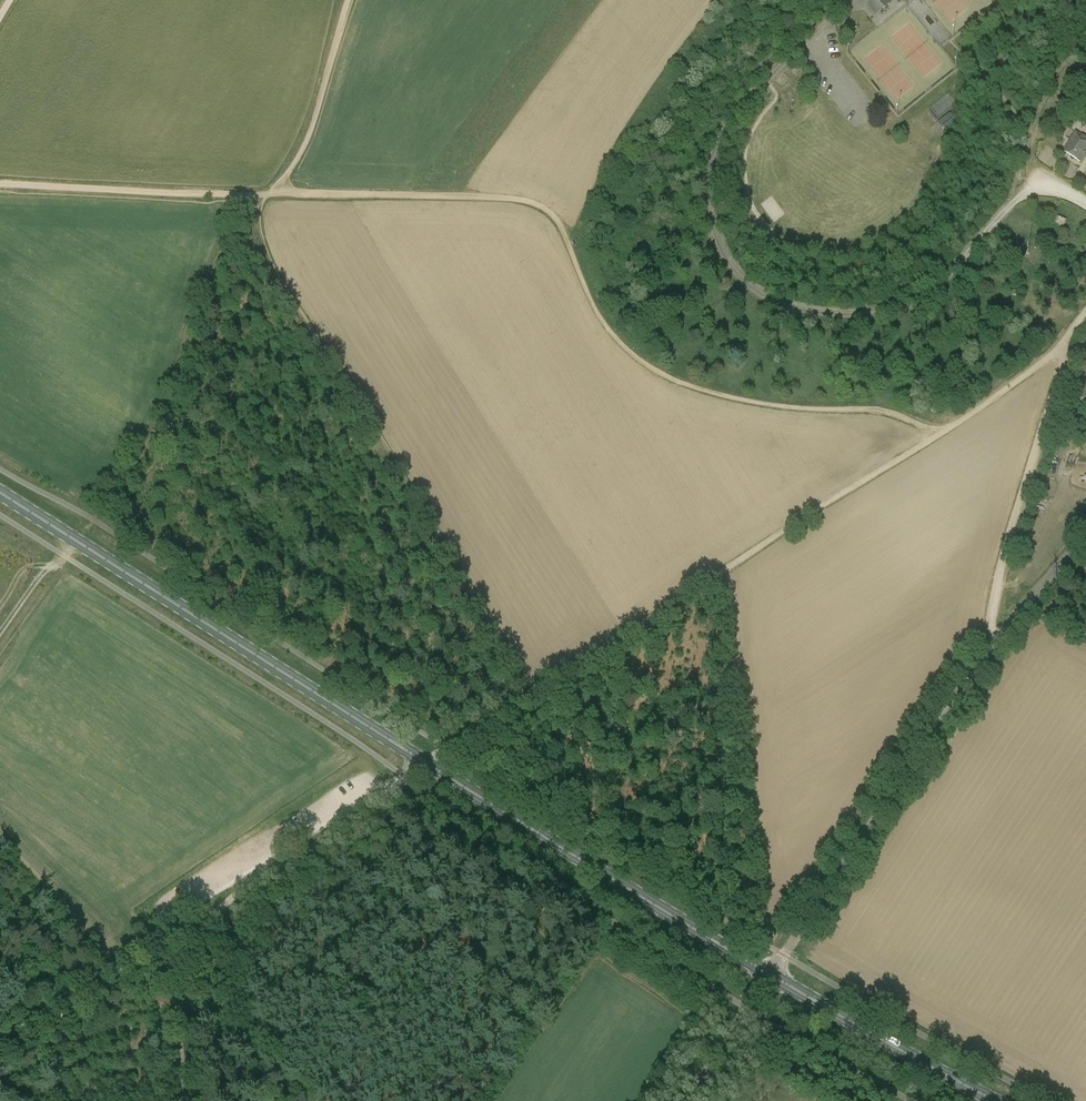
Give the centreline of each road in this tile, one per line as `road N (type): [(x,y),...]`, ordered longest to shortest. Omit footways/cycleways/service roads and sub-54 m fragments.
road 1 (primary): [(770,975),(0,494)]
road 2 (track): [(279,193),(516,198),(552,213),(602,320),(659,373),(761,403),(895,413),(937,437)]
road 3 (unclassified): [(1085,204),(1049,187),(1025,192),(939,286),(907,307),(806,312),(756,292),(715,234),(707,176),(738,109),(818,29)]
road 4 (track): [(532,701),(686,594),(937,437),(1055,350)]
road 5 (track): [(265,195),(262,239),(275,273),(532,701)]
road 6 (unclassified): [(770,975),(997,642),(1085,537)]
road 7 (track): [(997,642),(995,596),(1060,374),(1055,350)]
road 8 (track): [(0,184),(265,195)]
road 9 (primary): [(994,1100),(770,975)]
road 10 (track): [(0,1056),(171,939)]
road 11 (track): [(349,0),(311,129),(279,193)]
road 12 (unclassified): [(686,1100),(770,975)]
road 13 (track): [(78,543),(0,658)]
road 14 (track): [(171,939),(259,879),(274,857)]

